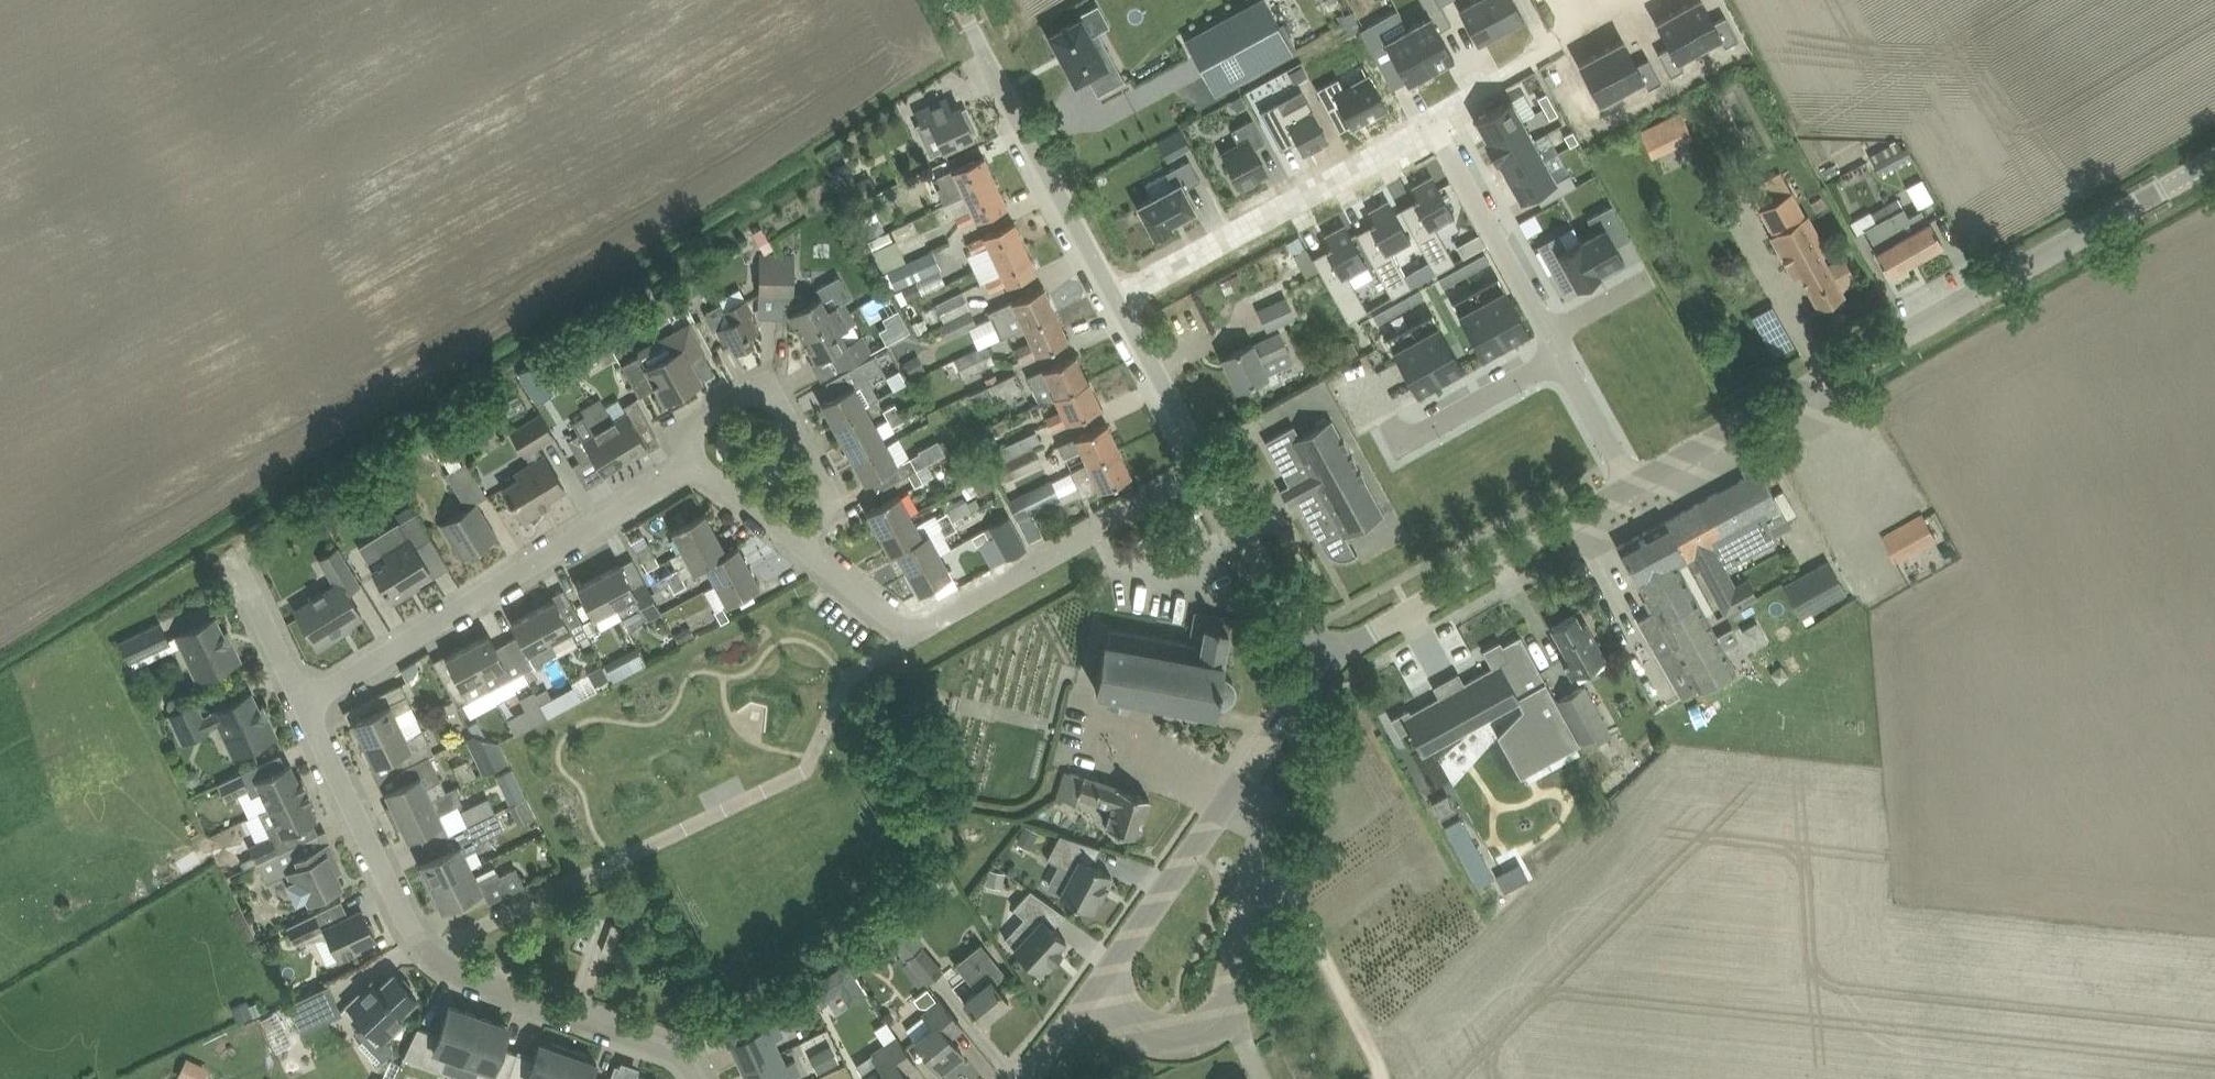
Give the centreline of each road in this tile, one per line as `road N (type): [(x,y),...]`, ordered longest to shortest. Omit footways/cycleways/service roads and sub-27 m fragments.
road 1 (tertiary): [(1634,485),(2214,162)]
road 2 (residential): [(431,952),(807,777),(848,679),(914,634)]
road 3 (tertiary): [(1032,1078),(1327,659)]
road 4 (residential): [(309,699),(693,466)]
road 5 (residential): [(1119,299),(1434,129)]
road 6 (tertiary): [(1327,659),(1634,485)]
road 7 (tertiary): [(1119,299),(955,0)]
road 8 (residential): [(914,634),(1211,467)]
road 9 (residential): [(802,543),(829,497),(769,383),(685,428),(693,466)]
road 10 (residential): [(696,1078),(676,1051),(645,1032),(467,974),(431,952)]
road 11 (residential): [(431,952),(309,699)]
road 12 (residential): [(1434,129),(1551,334)]
road 13 (tertiary): [(1327,659),(1305,639),(1211,467)]
road 14 (residential): [(1587,23),(1436,111),(1434,129)]
road 15 (tertiary): [(1211,467),(1119,299)]
road 16 (residential): [(1563,356),(1403,442)]
road 17 (residential): [(309,699),(231,549)]
road 18 (residential): [(1563,356),(1634,485)]
road 19 (residential): [(802,543),(914,634)]
road 20 (residential): [(693,466),(802,543)]

